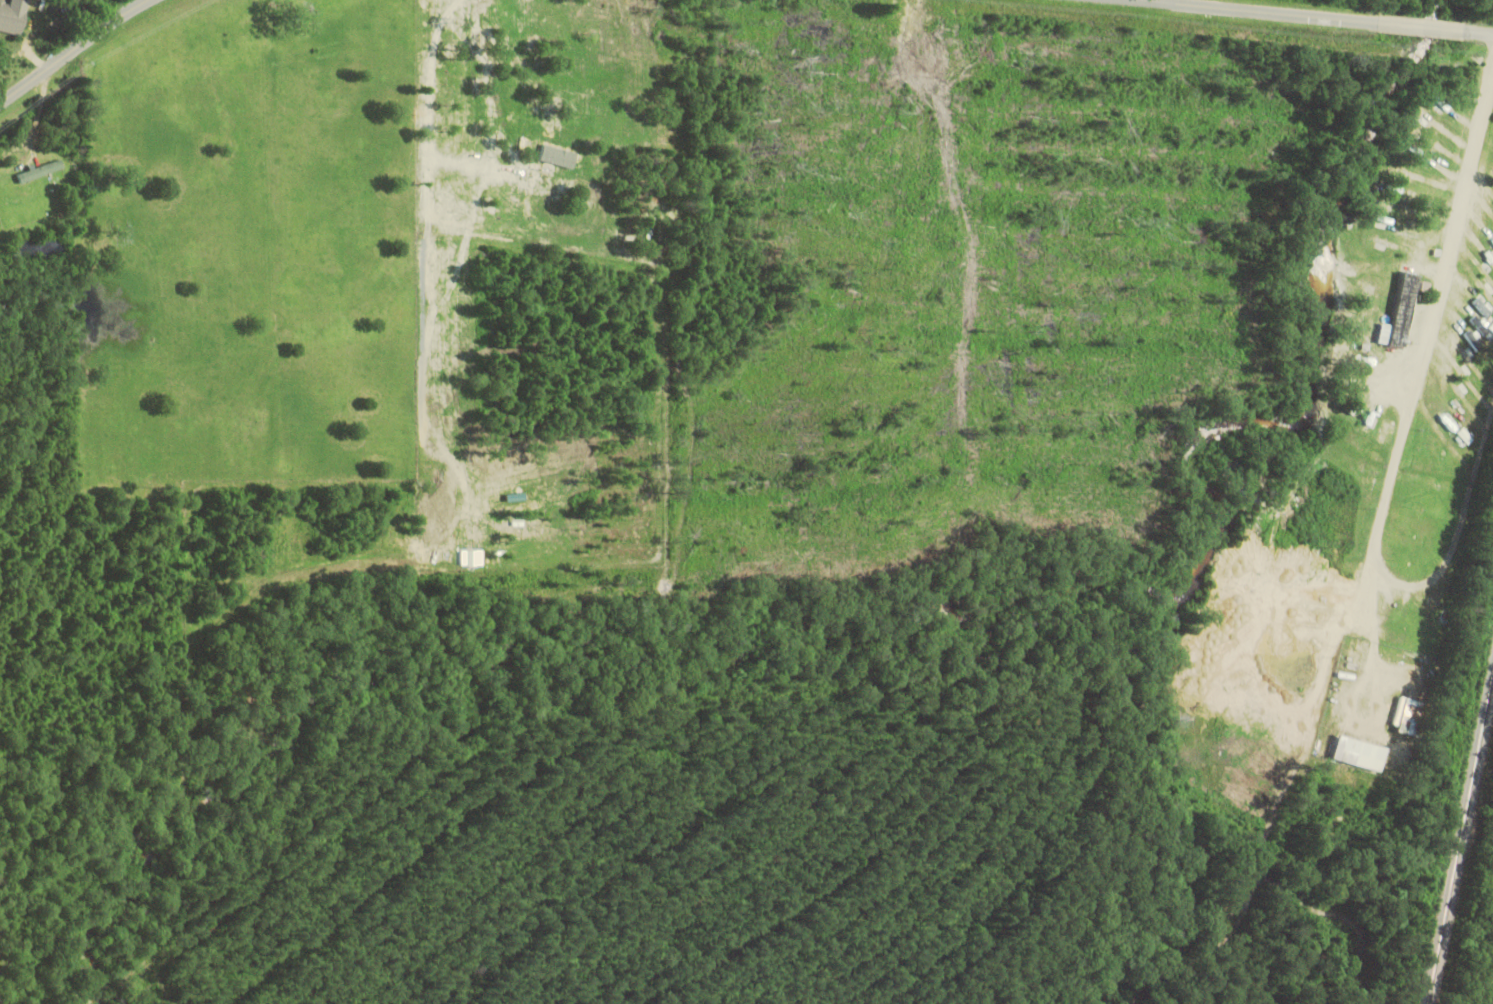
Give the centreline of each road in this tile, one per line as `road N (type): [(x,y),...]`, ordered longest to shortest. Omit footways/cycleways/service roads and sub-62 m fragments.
road 1 (tertiary): [(1377,22),(1142,0)]
road 2 (tertiary): [(0,104),(146,0)]

